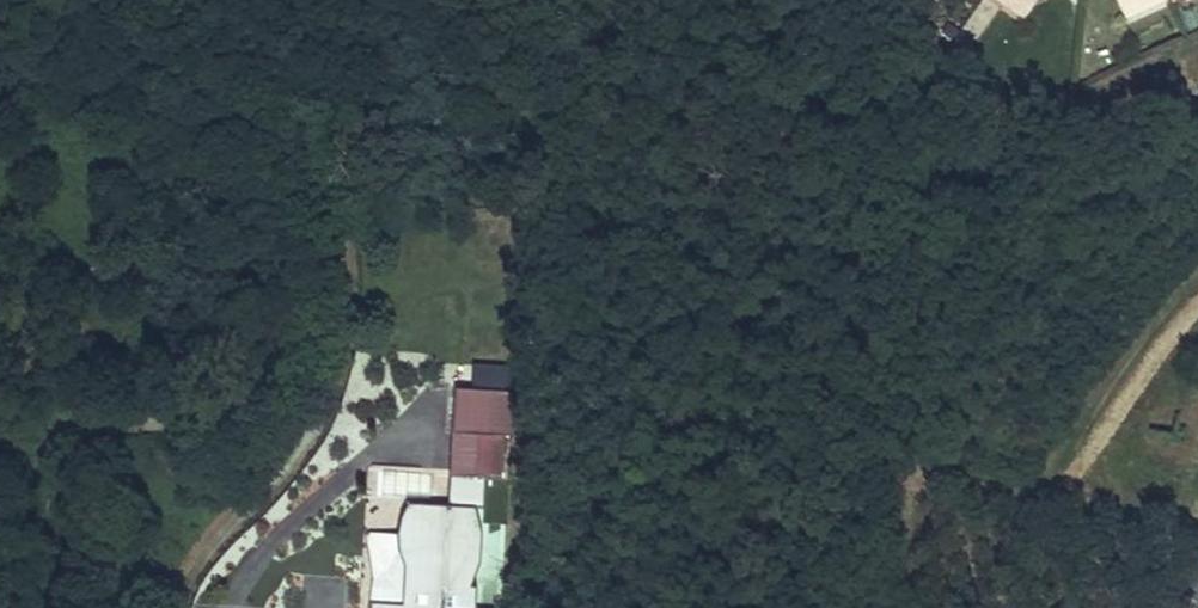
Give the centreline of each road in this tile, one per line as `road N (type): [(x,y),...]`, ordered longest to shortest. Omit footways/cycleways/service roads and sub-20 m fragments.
road 1 (track): [(180,607),(201,564),(310,434),(336,382),(343,308),(332,173),(293,94),(231,0)]

